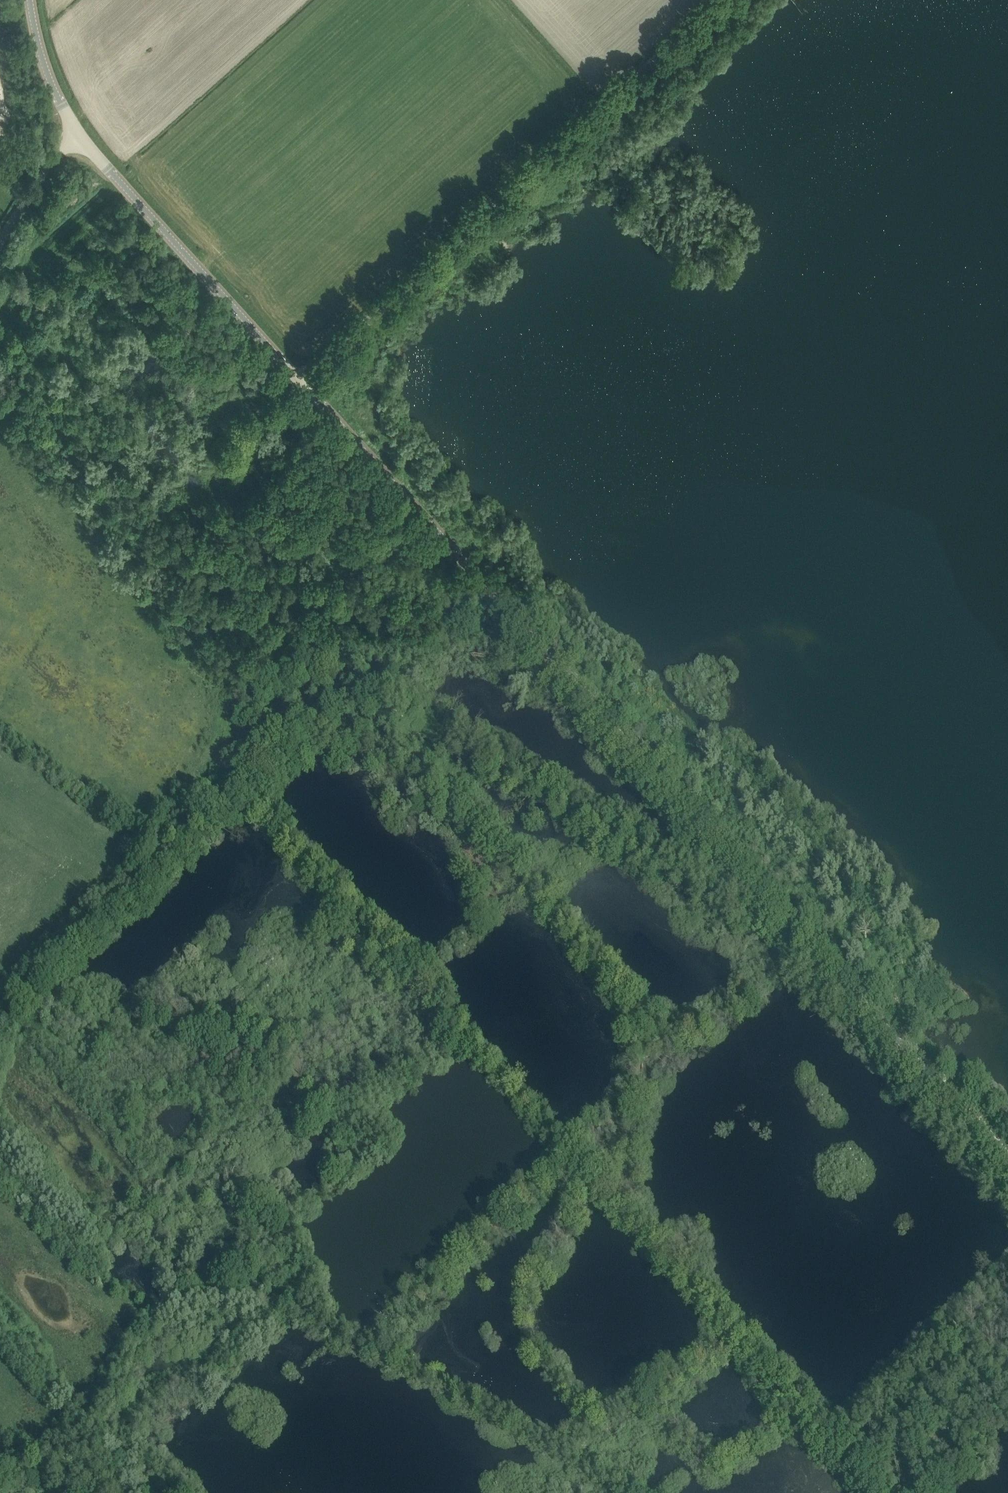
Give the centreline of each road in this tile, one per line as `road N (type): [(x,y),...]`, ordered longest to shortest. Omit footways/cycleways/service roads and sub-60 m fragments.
road 1 (unclassified): [(1007,1162),(299,381)]
road 2 (unclassified): [(299,381),(724,0)]
road 3 (unclassified): [(299,381),(77,135)]
road 4 (unclassified): [(77,135),(40,52),(29,0)]
road 5 (unclassified): [(0,243),(54,157),(77,135)]

